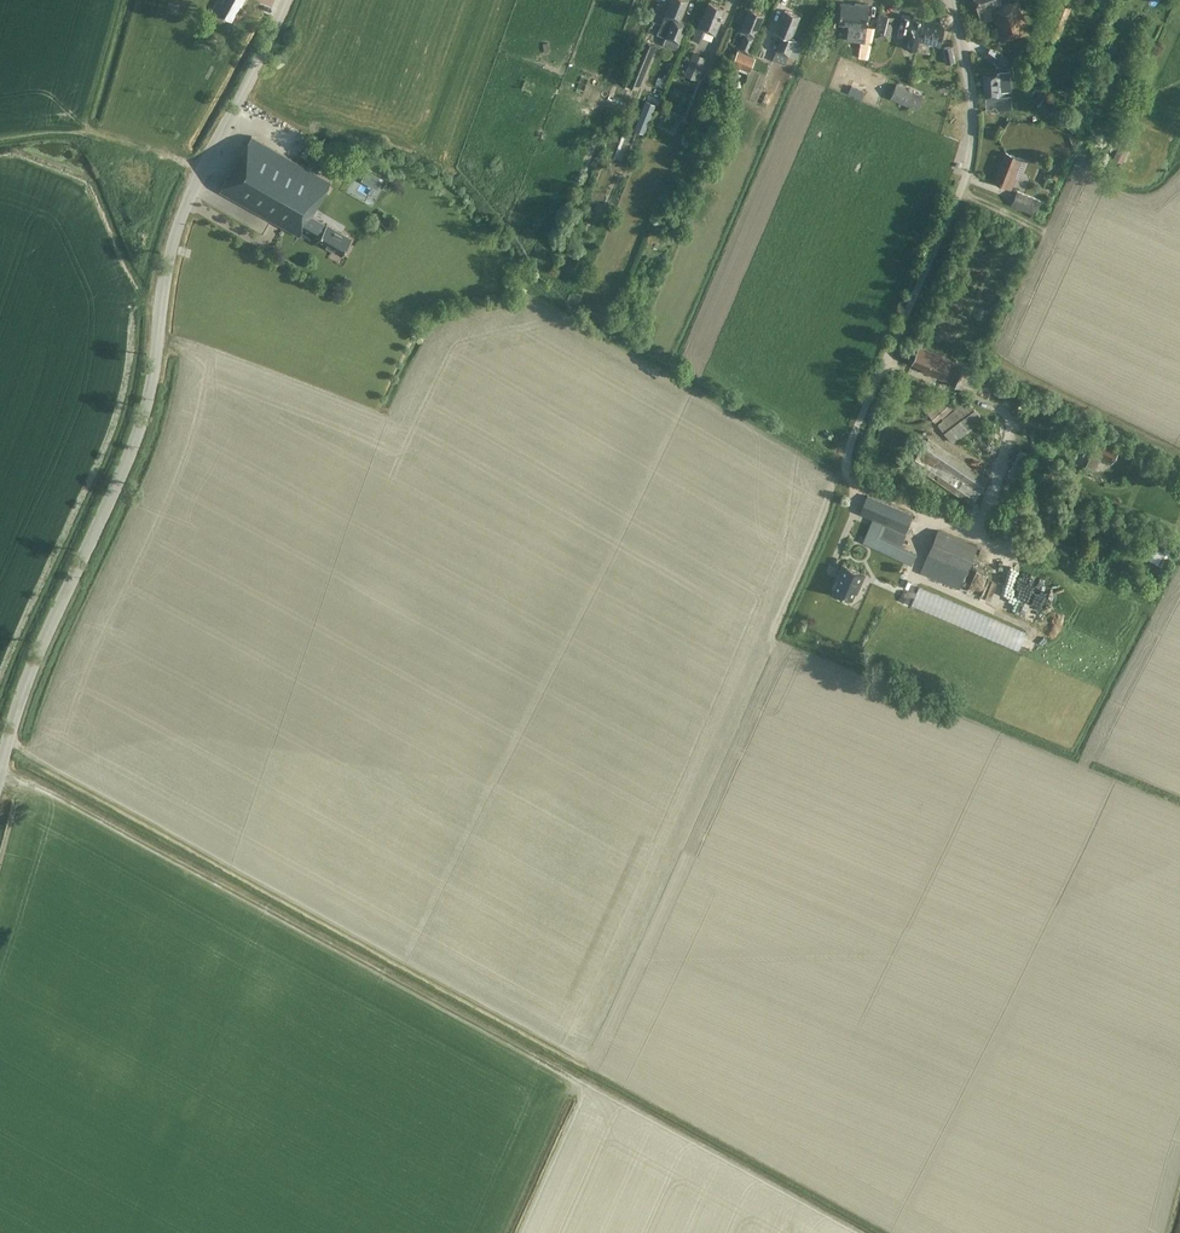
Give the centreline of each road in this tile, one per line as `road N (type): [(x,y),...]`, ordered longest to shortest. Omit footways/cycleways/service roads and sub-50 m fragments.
road 1 (tertiary): [(0,767),(25,691),(123,472),(148,396),(160,280),(177,220),(286,0)]
road 2 (unclassified): [(846,475),(849,441),(969,159),(969,98),(950,0)]

